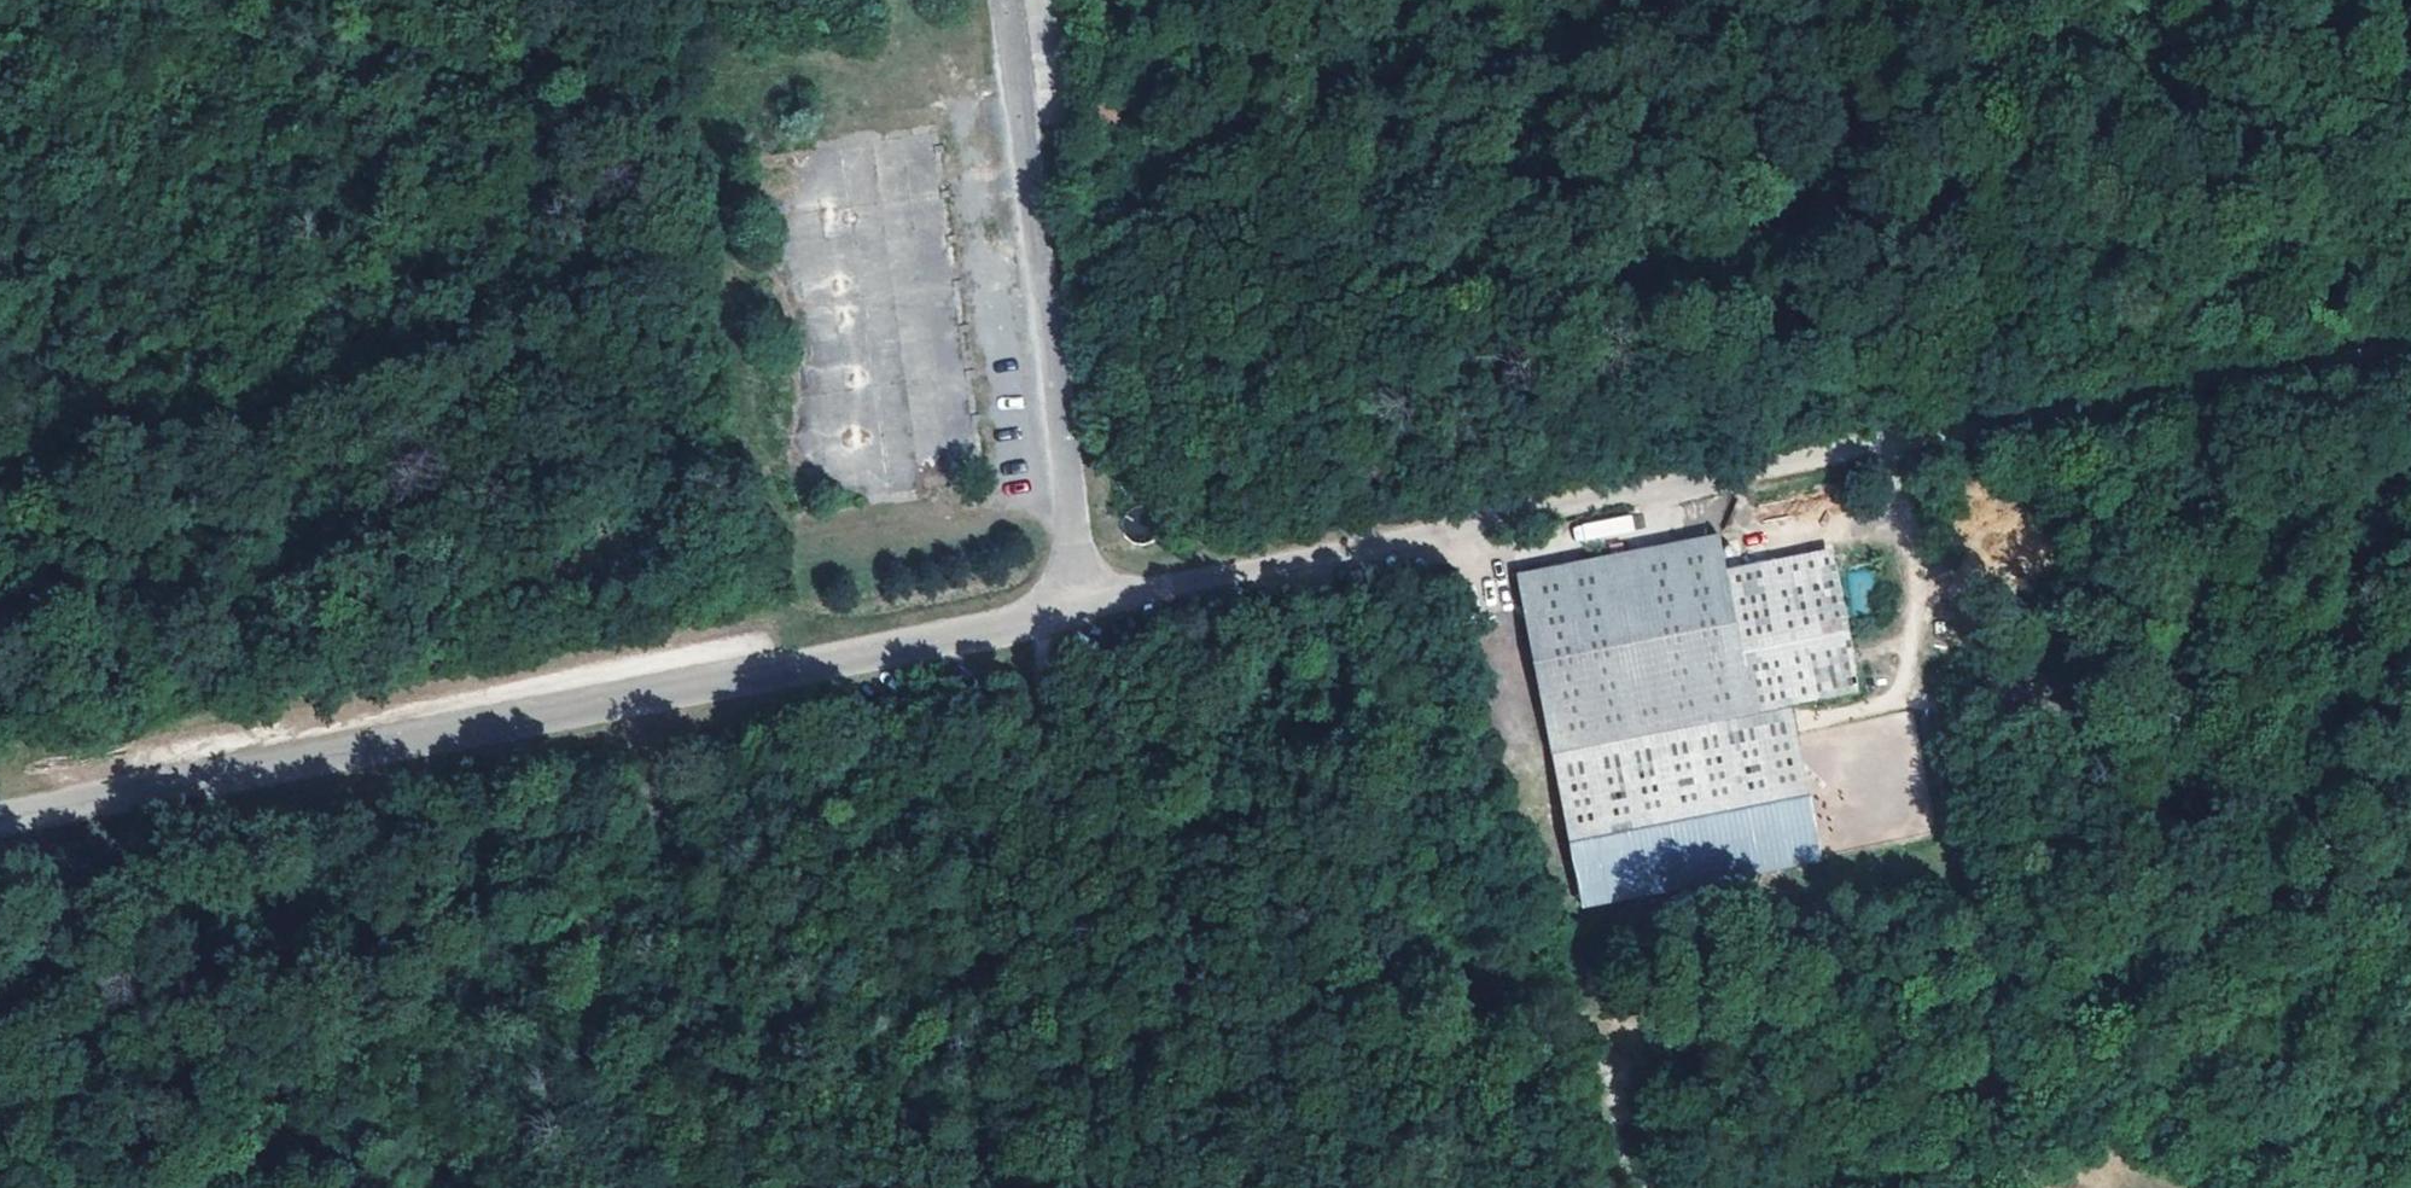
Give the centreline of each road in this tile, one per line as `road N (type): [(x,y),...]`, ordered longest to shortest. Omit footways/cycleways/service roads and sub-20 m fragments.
road 1 (unclassified): [(2410,338),(1086,605)]
road 2 (unclassified): [(1086,605),(0,817)]
road 3 (unclassified): [(1086,605),(1002,0)]
road 4 (track): [(1040,615),(1092,1187)]

